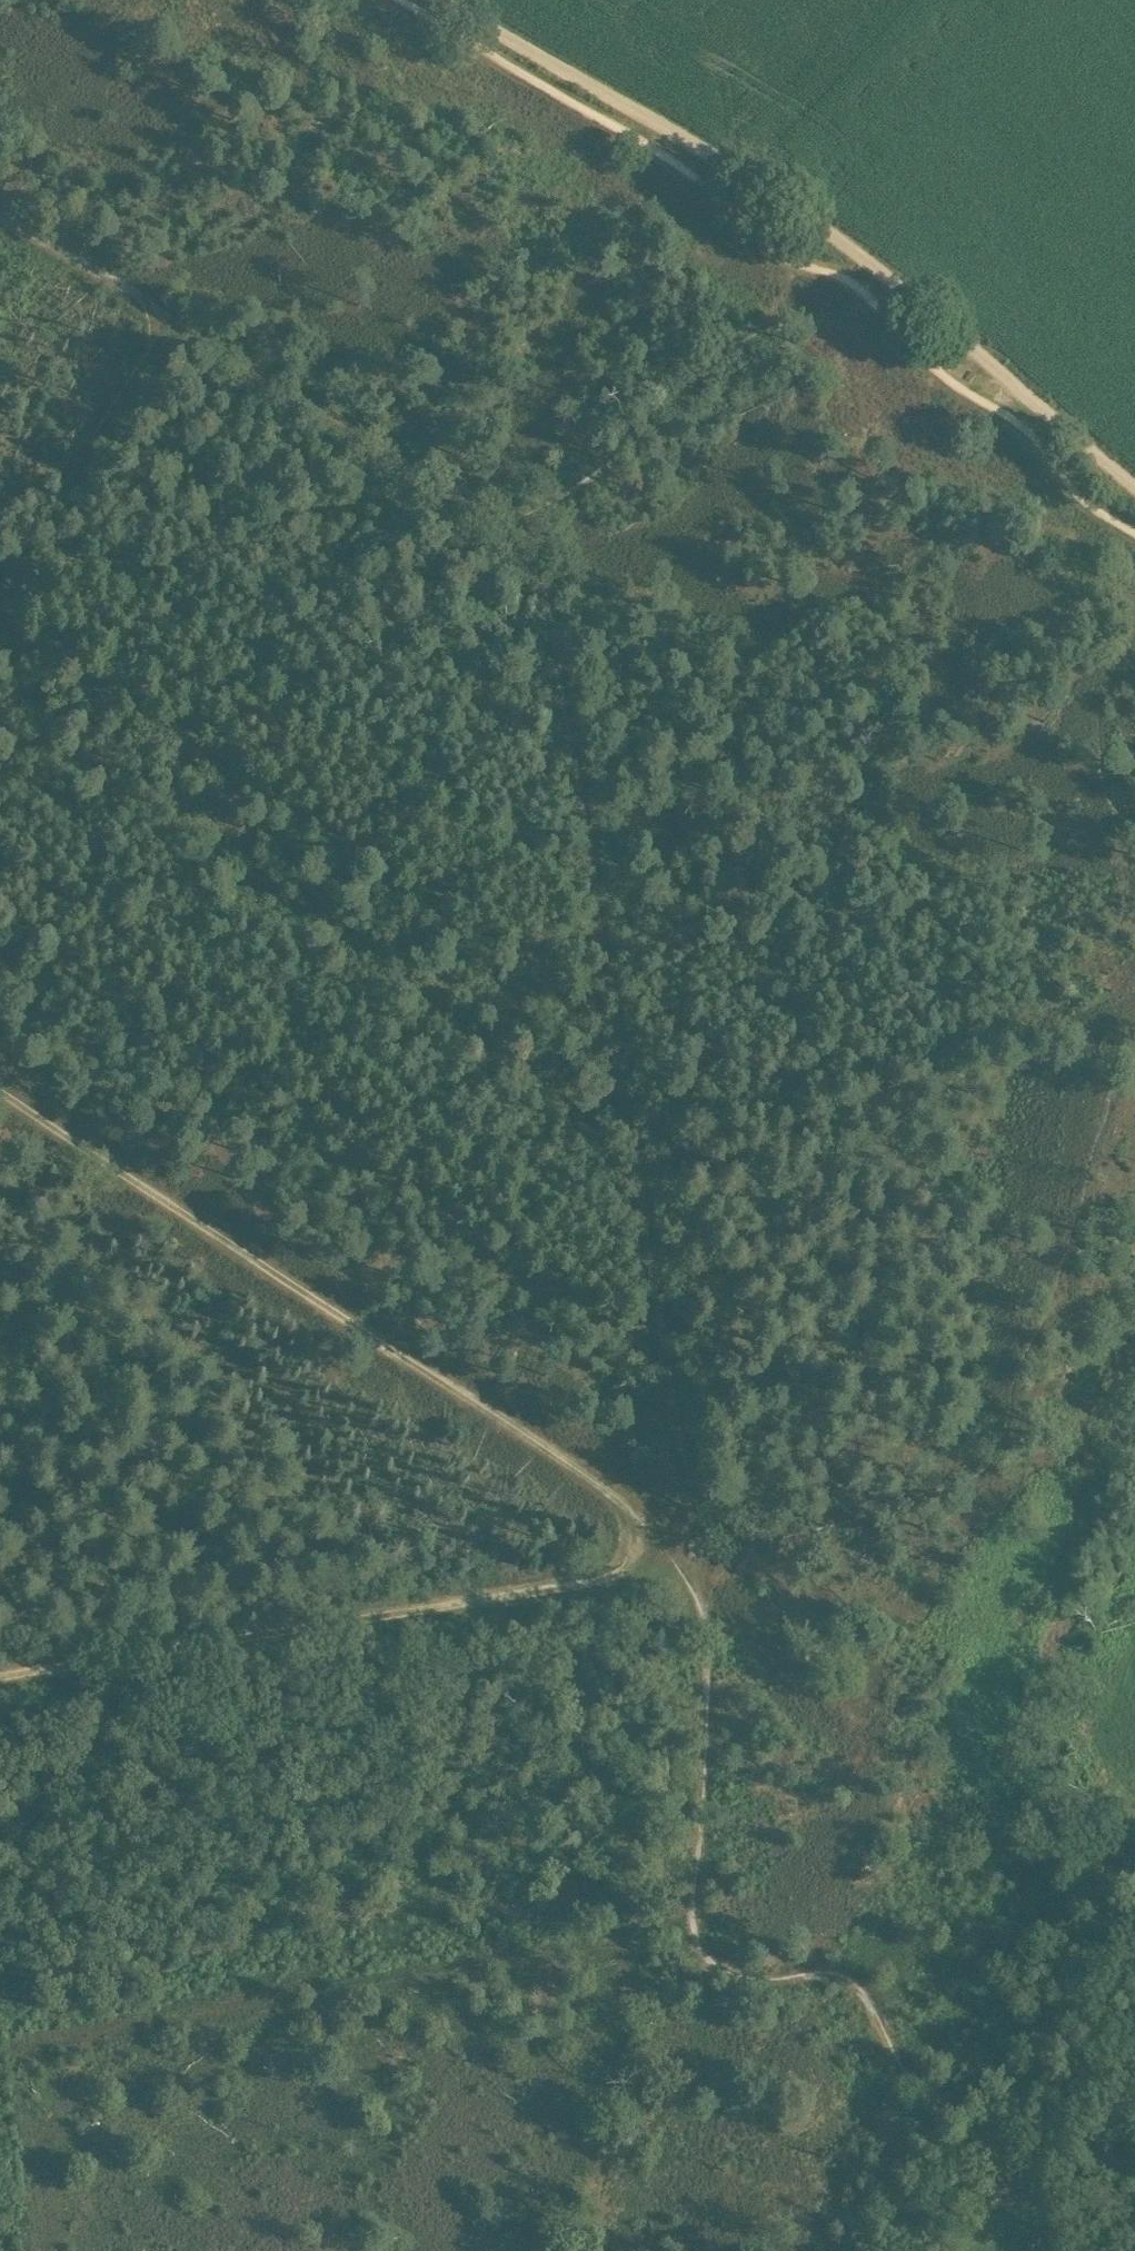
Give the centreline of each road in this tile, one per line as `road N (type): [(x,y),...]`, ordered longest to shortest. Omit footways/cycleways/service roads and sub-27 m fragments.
road 1 (track): [(0,1090),(680,1547),(695,1612),(694,1892),(684,1931),(705,1965),(741,1983),(827,1972),(854,1979),(874,2037),(984,2137),(1071,2250)]
road 2 (track): [(680,1547),(645,1230),(523,526),(174,313)]
road 3 (track): [(1134,486),(919,302),(436,0)]
road 4 (track): [(680,1547),(631,1578),(0,1671)]
road 5 (track): [(174,313),(0,603)]
road 6 (track): [(0,205),(174,313)]

